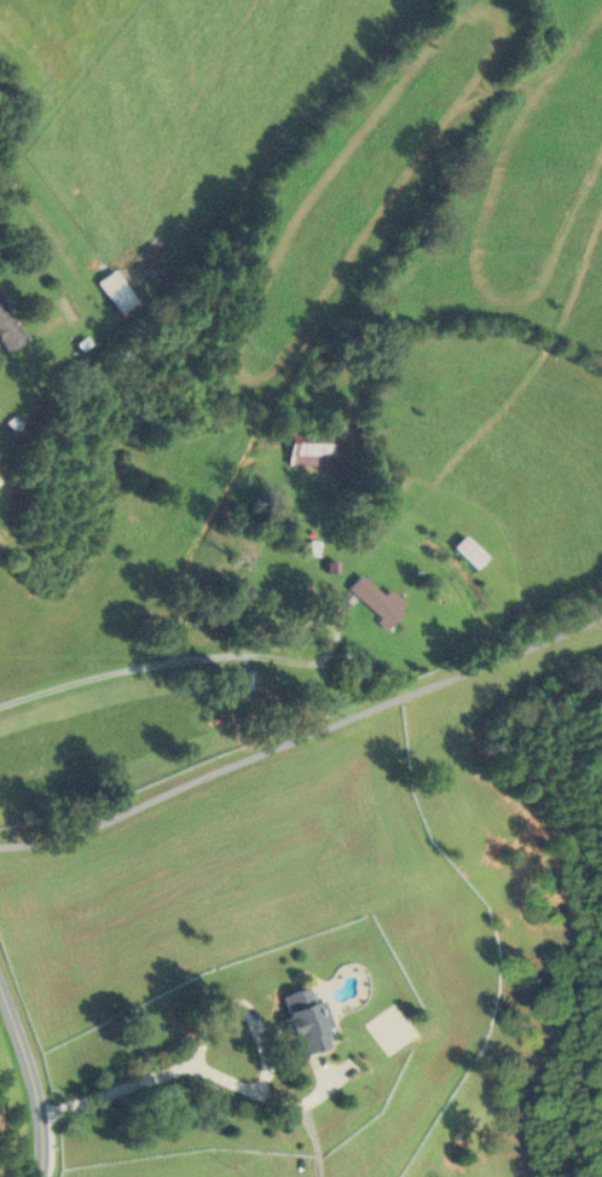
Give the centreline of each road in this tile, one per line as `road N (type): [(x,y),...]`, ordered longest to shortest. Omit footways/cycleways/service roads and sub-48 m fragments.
road 1 (residential): [(0,846),(46,842),(98,824),(601,616)]
road 2 (residential): [(41,1176),(40,1114),(0,984)]

